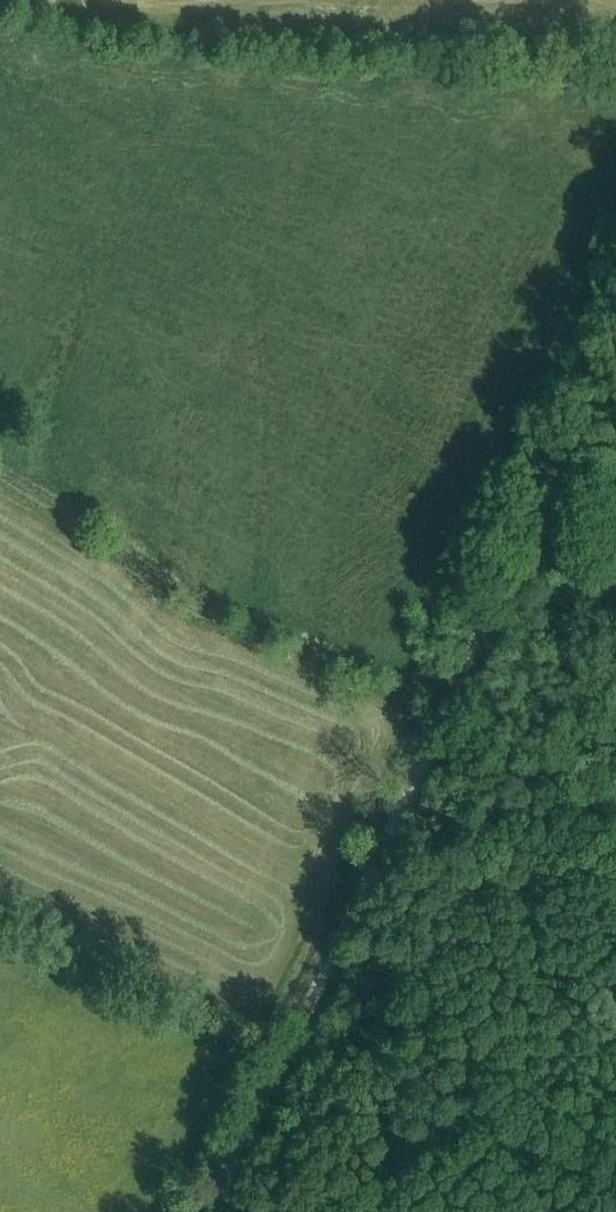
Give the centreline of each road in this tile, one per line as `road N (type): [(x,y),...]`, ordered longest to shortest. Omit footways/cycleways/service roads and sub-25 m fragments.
road 1 (track): [(34,0),(135,20),(615,59)]
road 2 (track): [(368,886),(615,357)]
road 3 (track): [(216,1211),(368,886)]

